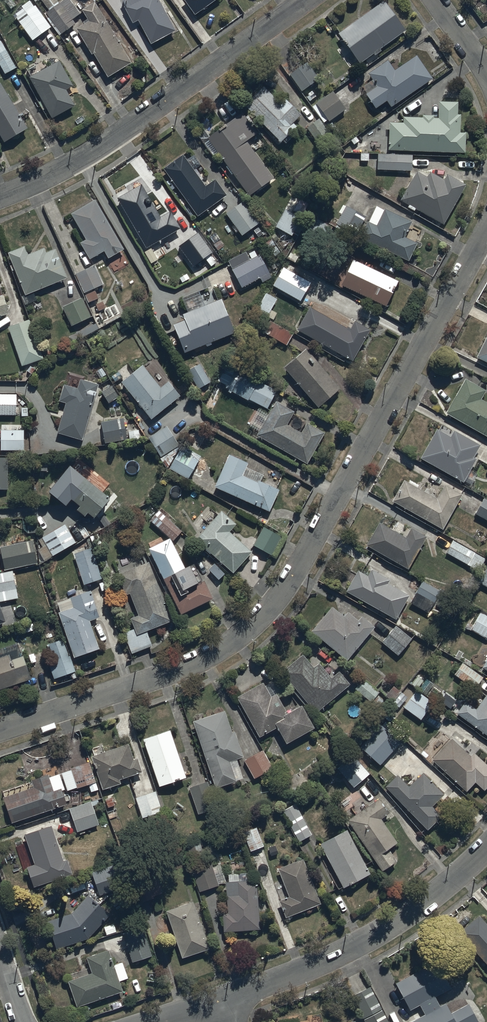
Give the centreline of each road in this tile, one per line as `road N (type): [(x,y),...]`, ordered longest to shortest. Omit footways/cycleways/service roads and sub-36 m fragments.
road 1 (residential): [(486,230),(294,573),(248,630),(185,668),(0,730)]
road 2 (residential): [(0,198),(94,151),(309,0)]
road 3 (residential): [(486,847),(382,932),(221,1001)]

